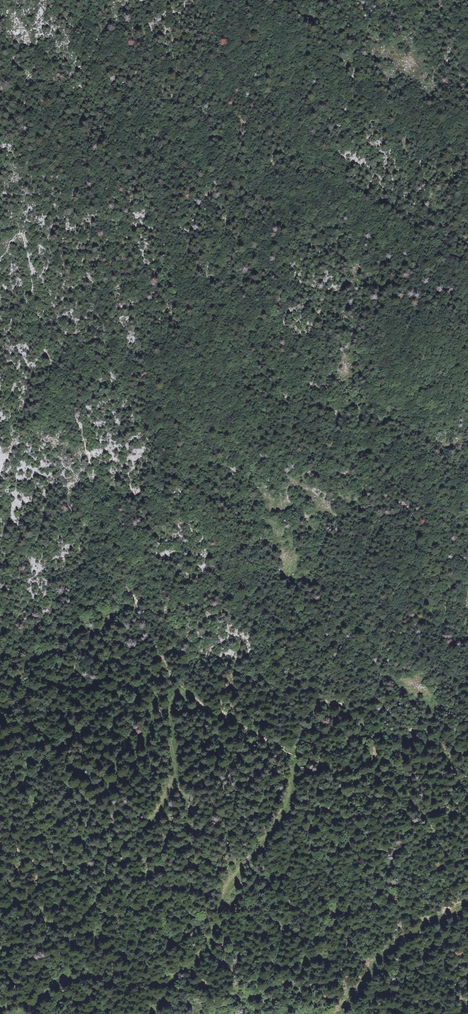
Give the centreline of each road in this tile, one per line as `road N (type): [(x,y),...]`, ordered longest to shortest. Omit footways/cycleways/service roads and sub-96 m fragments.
road 1 (track): [(186,691),(170,709),(172,792),(88,911),(67,974),(21,1013)]
road 2 (track): [(186,691),(296,754),(307,717),(326,702),(356,719),(382,762),(414,730),(467,729)]
road 3 (track): [(150,1013),(201,957),(230,885),(285,810),(296,754)]
road 4 (track): [(389,761),(444,855),(449,1013)]
road 5 (track): [(467,901),(379,957),(338,1013)]

